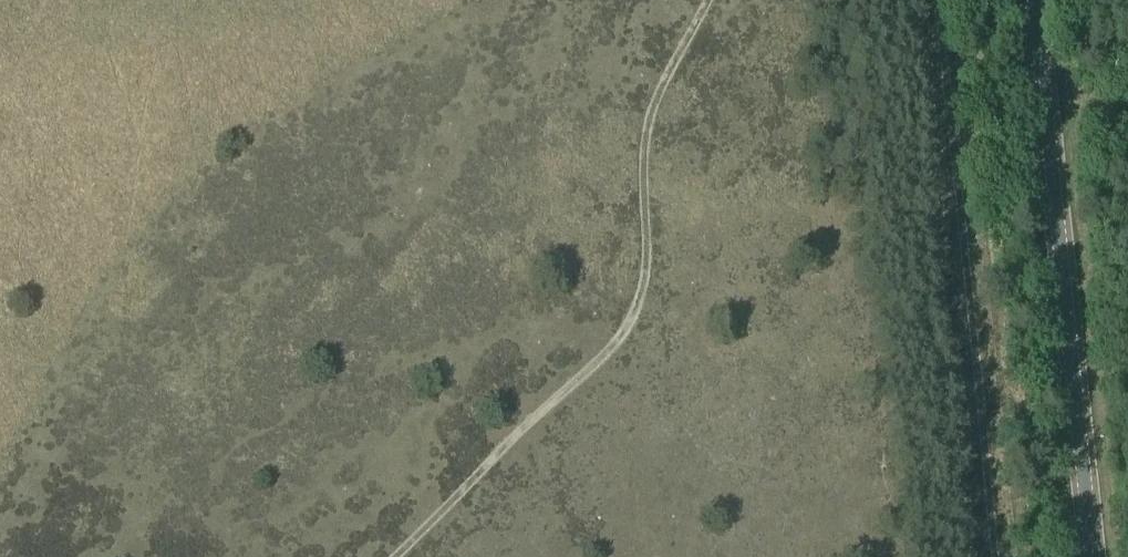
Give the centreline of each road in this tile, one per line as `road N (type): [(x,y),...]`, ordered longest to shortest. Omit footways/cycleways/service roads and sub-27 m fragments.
road 1 (secondary): [(1092,556),(1033,0)]
road 2 (track): [(943,0),(1001,556)]

